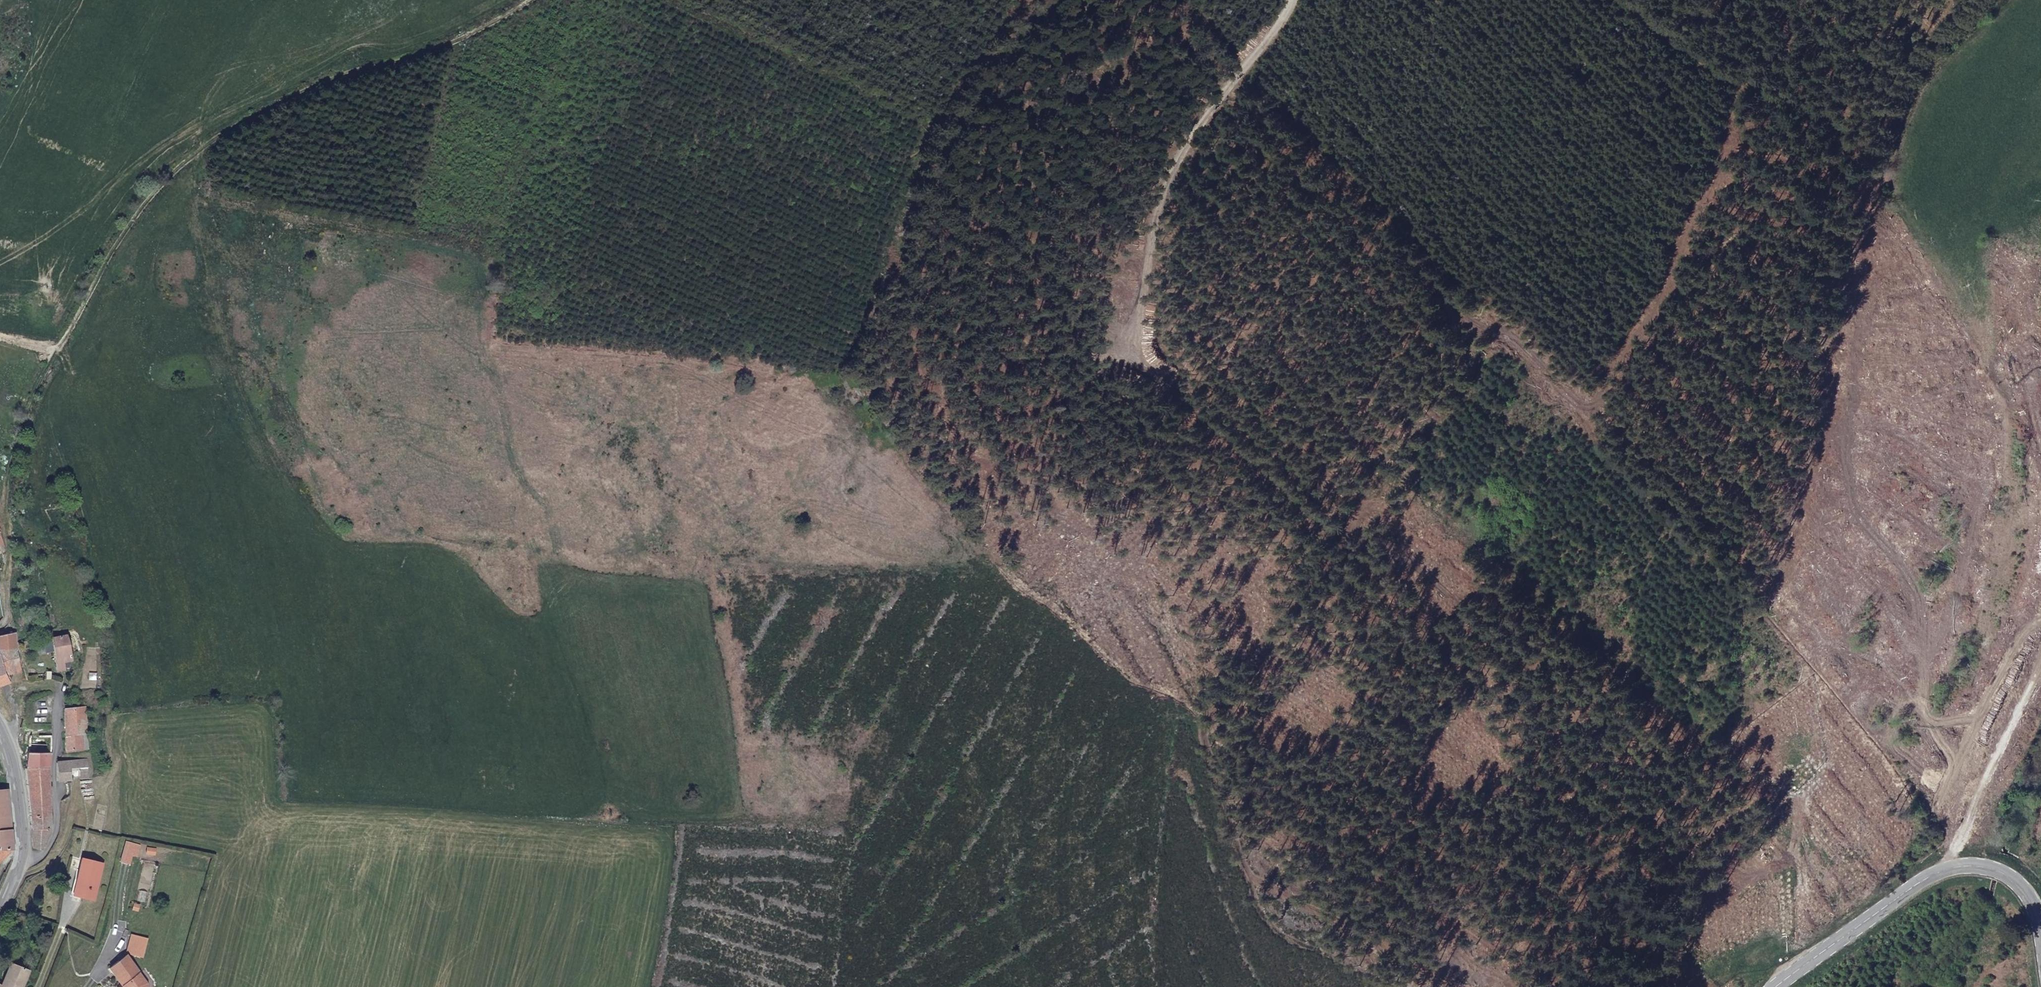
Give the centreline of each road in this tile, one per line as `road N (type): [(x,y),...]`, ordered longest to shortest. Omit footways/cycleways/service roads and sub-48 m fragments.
road 1 (track): [(529,0),(474,33),(329,79),(225,132),(144,206),(38,382),(13,451),(0,627)]
road 2 (secondary): [(1771,986),(1837,935),(1952,867),(1990,867),(2018,883),(2040,927)]
road 3 (secondary): [(0,731),(22,838),(0,908)]

